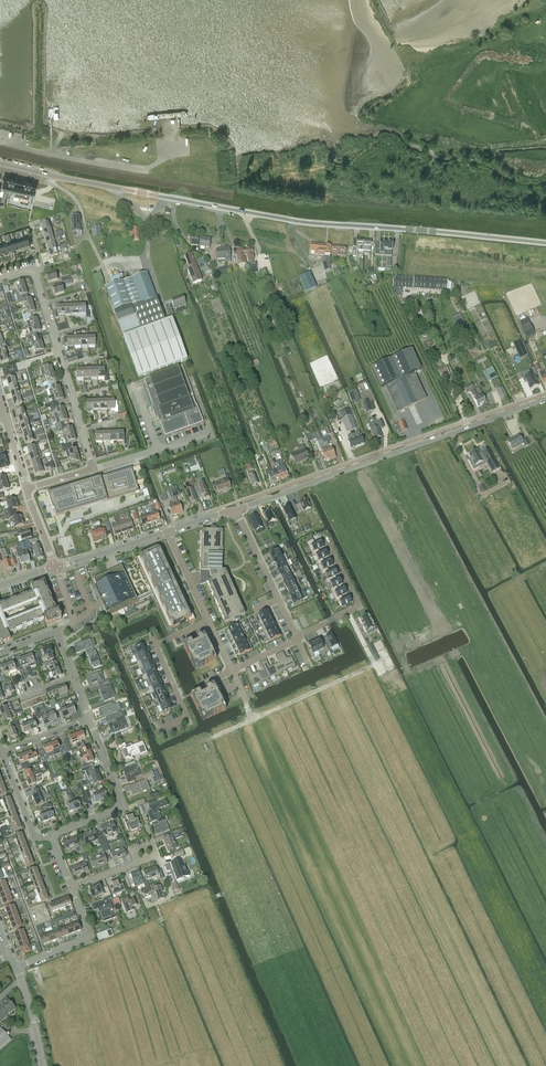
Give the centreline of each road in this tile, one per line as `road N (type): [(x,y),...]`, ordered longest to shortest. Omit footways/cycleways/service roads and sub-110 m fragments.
road 1 (tertiary): [(545,243),(298,221),(0,164)]
road 2 (unclassified): [(236,510),(545,400)]
road 3 (residential): [(93,469),(33,269)]
road 4 (track): [(207,742),(368,667)]
road 5 (residential): [(51,837),(121,804),(90,719)]
road 6 (residential): [(296,636),(359,607),(324,536)]
road 7 (residential): [(236,510),(296,636)]
road 8 (residential): [(16,968),(86,940),(72,888)]

